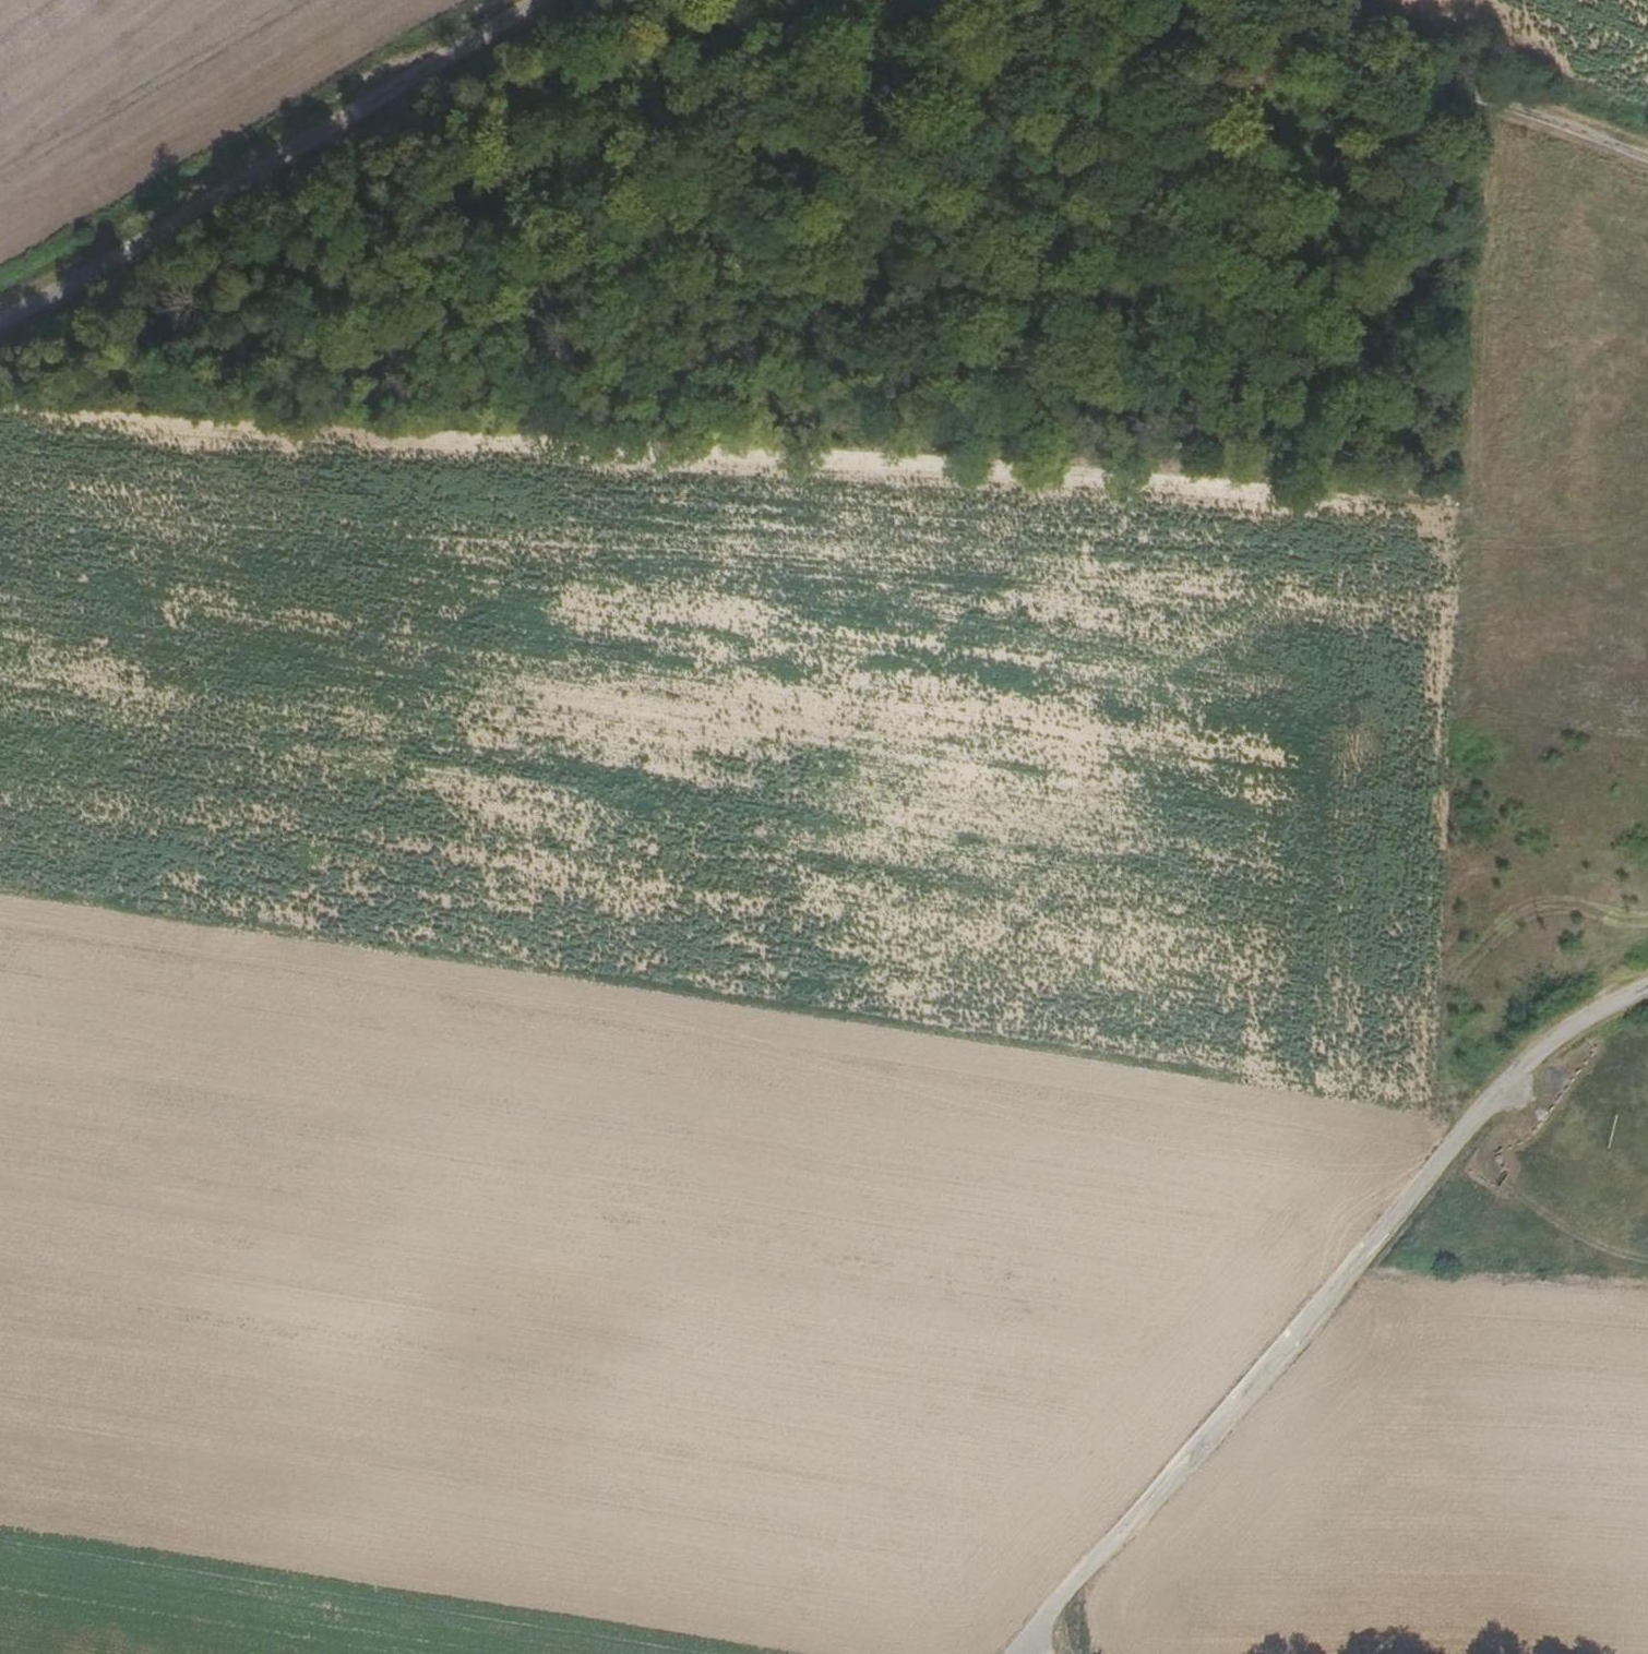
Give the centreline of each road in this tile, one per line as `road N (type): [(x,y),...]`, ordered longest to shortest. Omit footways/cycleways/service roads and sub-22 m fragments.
road 1 (track): [(1647,992),(1550,1042),(1010,1653)]
road 2 (track): [(547,0),(0,322)]
road 3 (track): [(1647,136),(1326,0)]

